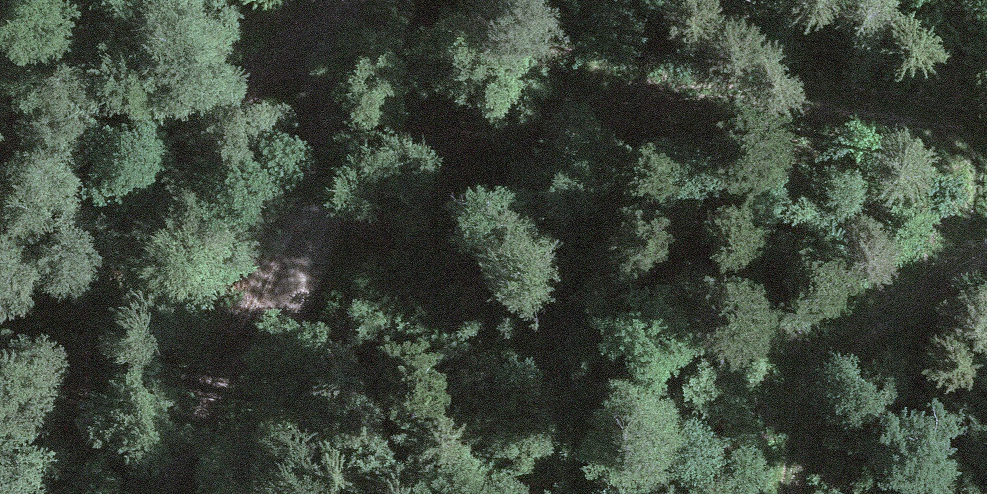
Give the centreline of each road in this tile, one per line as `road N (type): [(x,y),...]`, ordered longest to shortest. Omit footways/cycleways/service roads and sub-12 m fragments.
road 1 (track): [(315,167),(492,127),(778,97),(986,95)]
road 2 (track): [(0,486),(65,408),(247,88),(340,44)]
road 3 (track): [(363,0),(340,44),(285,313),(158,493)]
road 4 (track): [(986,264),(874,330),(792,427),(779,493)]

